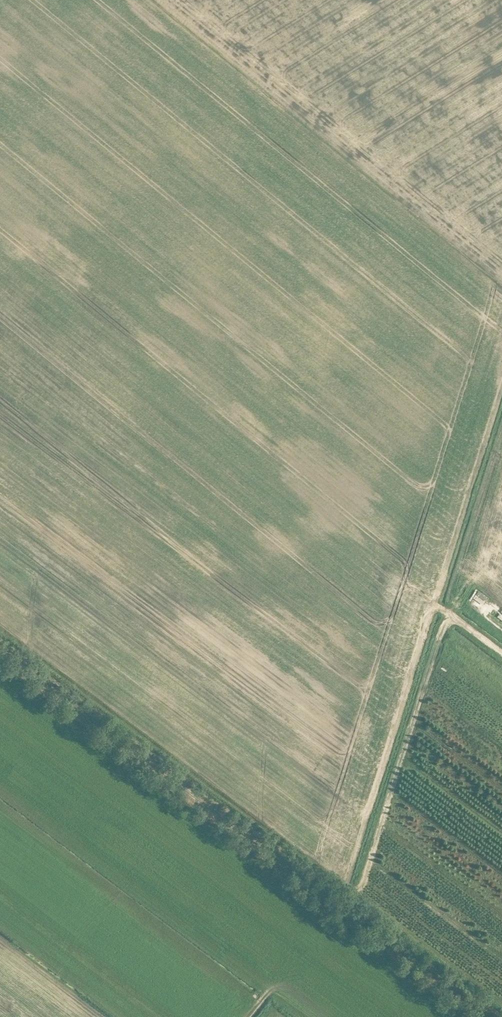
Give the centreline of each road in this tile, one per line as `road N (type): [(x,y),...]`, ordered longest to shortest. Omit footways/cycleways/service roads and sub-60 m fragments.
road 1 (track): [(0,652),(489,1016)]

